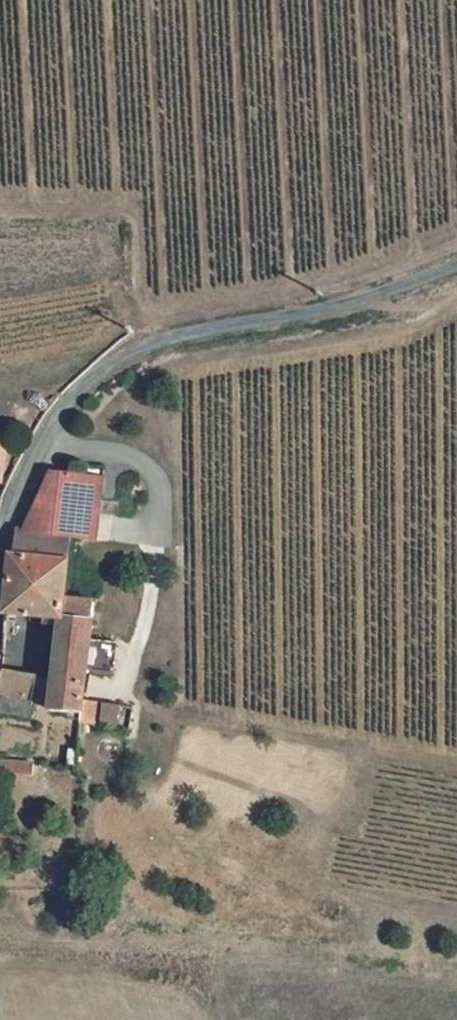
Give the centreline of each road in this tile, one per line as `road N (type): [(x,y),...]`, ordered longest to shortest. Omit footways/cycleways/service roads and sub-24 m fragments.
road 1 (unclassified): [(0,538),(5,510),(52,421),(126,354),(226,325),(365,300),(456,266)]
road 2 (track): [(144,347),(136,209),(0,207)]

